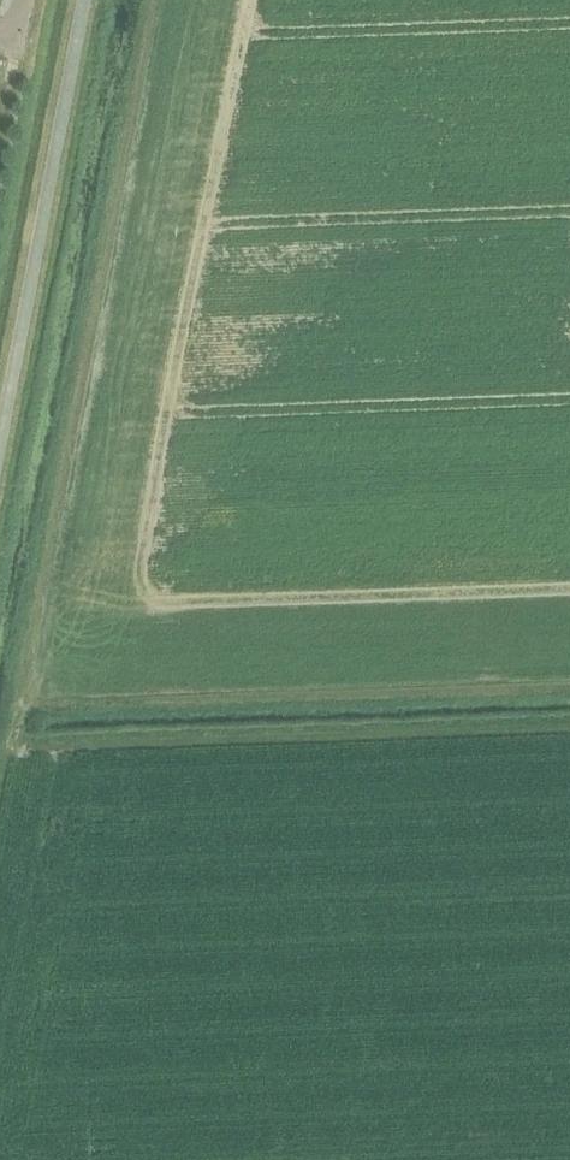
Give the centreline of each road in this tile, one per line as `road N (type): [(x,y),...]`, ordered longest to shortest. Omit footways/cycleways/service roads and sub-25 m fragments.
road 1 (unclassified): [(0,440),(85,0)]

